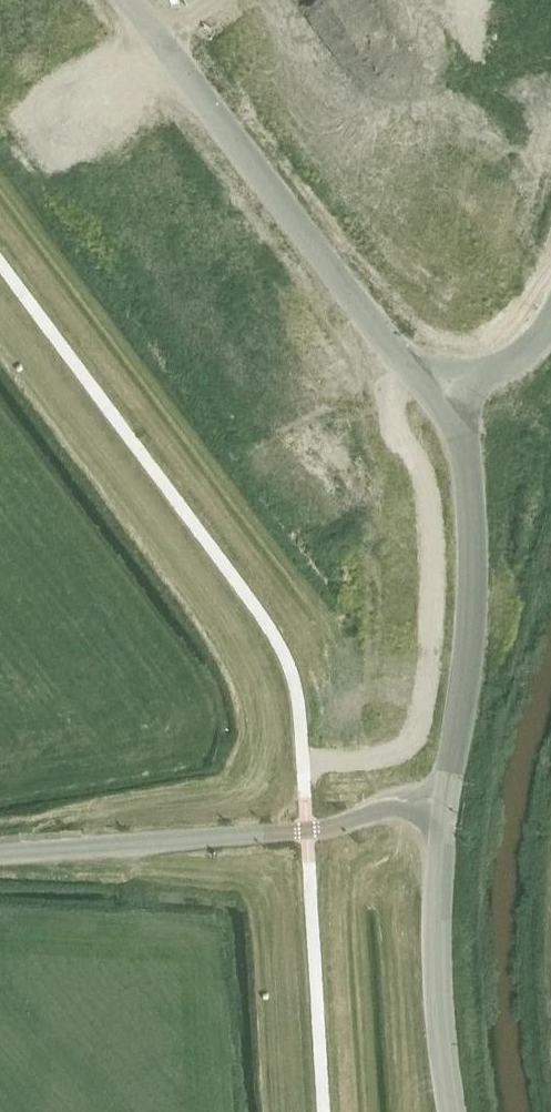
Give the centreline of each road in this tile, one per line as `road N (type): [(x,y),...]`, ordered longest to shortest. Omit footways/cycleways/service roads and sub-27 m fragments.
road 1 (residential): [(457,398),(386,343),(134,0)]
road 2 (unclassified): [(0,849),(308,829),(390,804),(445,798)]
road 3 (unclassified): [(445,798),(467,696),(473,573),(457,398)]
road 4 (unclassified): [(451,1111),(435,950),(445,798)]
road 5 (unclassified): [(457,398),(514,360),(550,322)]

